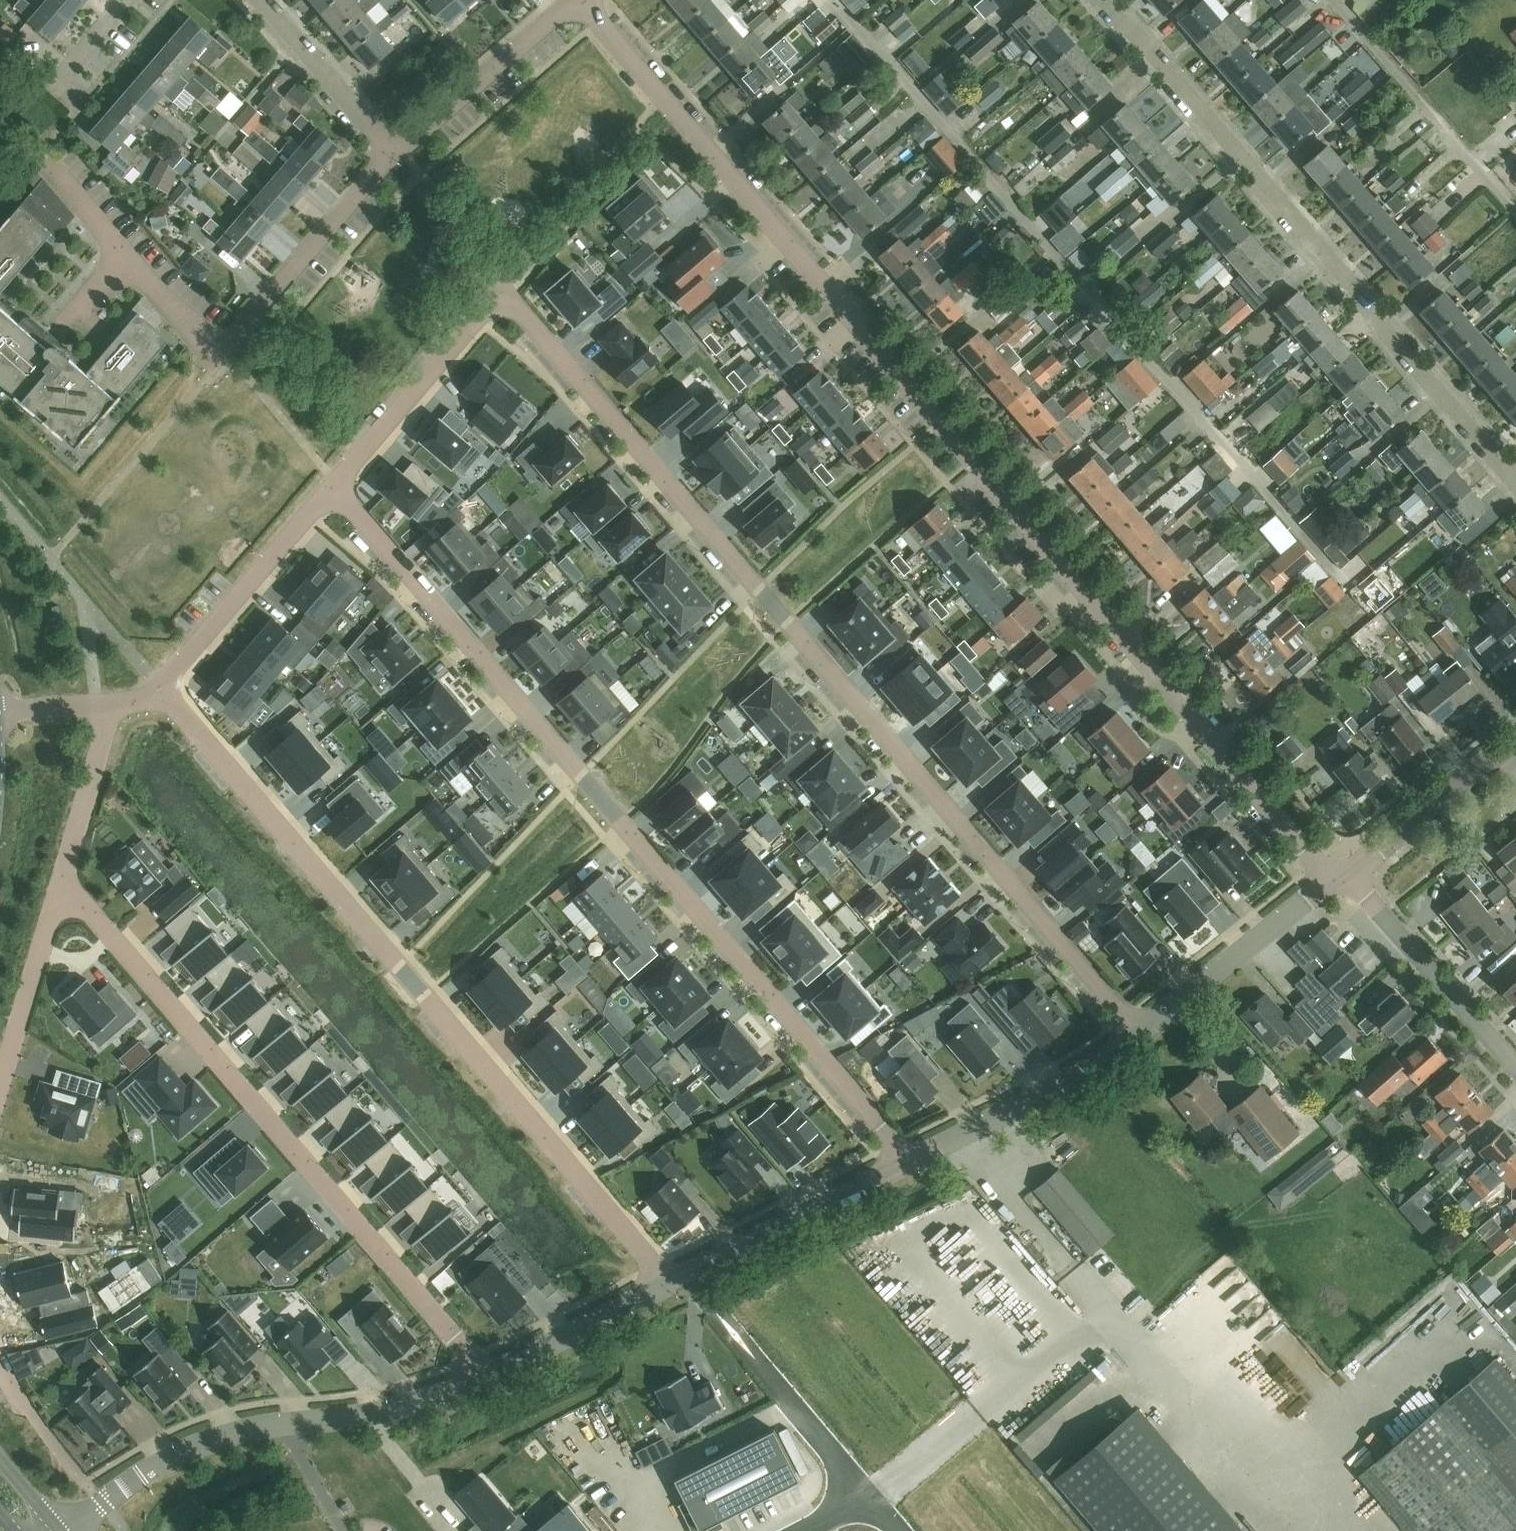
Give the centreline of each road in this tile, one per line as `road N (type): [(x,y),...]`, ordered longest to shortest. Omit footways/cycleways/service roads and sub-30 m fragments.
road 1 (residential): [(1142,1037),(515,305),(496,303),(336,488)]
road 2 (residential): [(1343,879),(579,0)]
road 3 (residential): [(336,488),(910,1161)]
road 4 (residential): [(664,1283),(164,689)]
road 5 (residential): [(64,883),(487,1377)]
road 6 (residential): [(1509,463),(1106,0)]
road 7 (unclassified): [(74,1530),(143,1476),(237,1432),(409,1411),(487,1377)]
road 8 (unclassified): [(688,1272),(872,1497)]
road 9 (residential): [(1515,201),(1334,0)]
road 10 (residential): [(216,356),(395,155)]
road 11 (residential): [(336,488),(164,689)]
road 12 (unclassified): [(910,1161),(1081,1079),(1142,1037)]
road 13 (residential): [(1515,1069),(1343,879)]
road 14 (unclassified): [(1142,1037),(1343,879)]
road 15 (unclassified): [(688,1272),(910,1161)]
road 16 (residential): [(395,155),(579,0)]
road 17 (unclassified): [(1343,879),(1515,742)]
road 18 (unclassified): [(0,1086),(64,883)]
road 19 (residential): [(395,155),(264,0)]
road 20 (unclassified): [(487,1377),(664,1283)]
road 21 (unclassified): [(64,883),(106,732),(97,707)]
road 22 (residential): [(216,356),(125,258)]
road 23 (residential): [(125,258),(46,159)]

